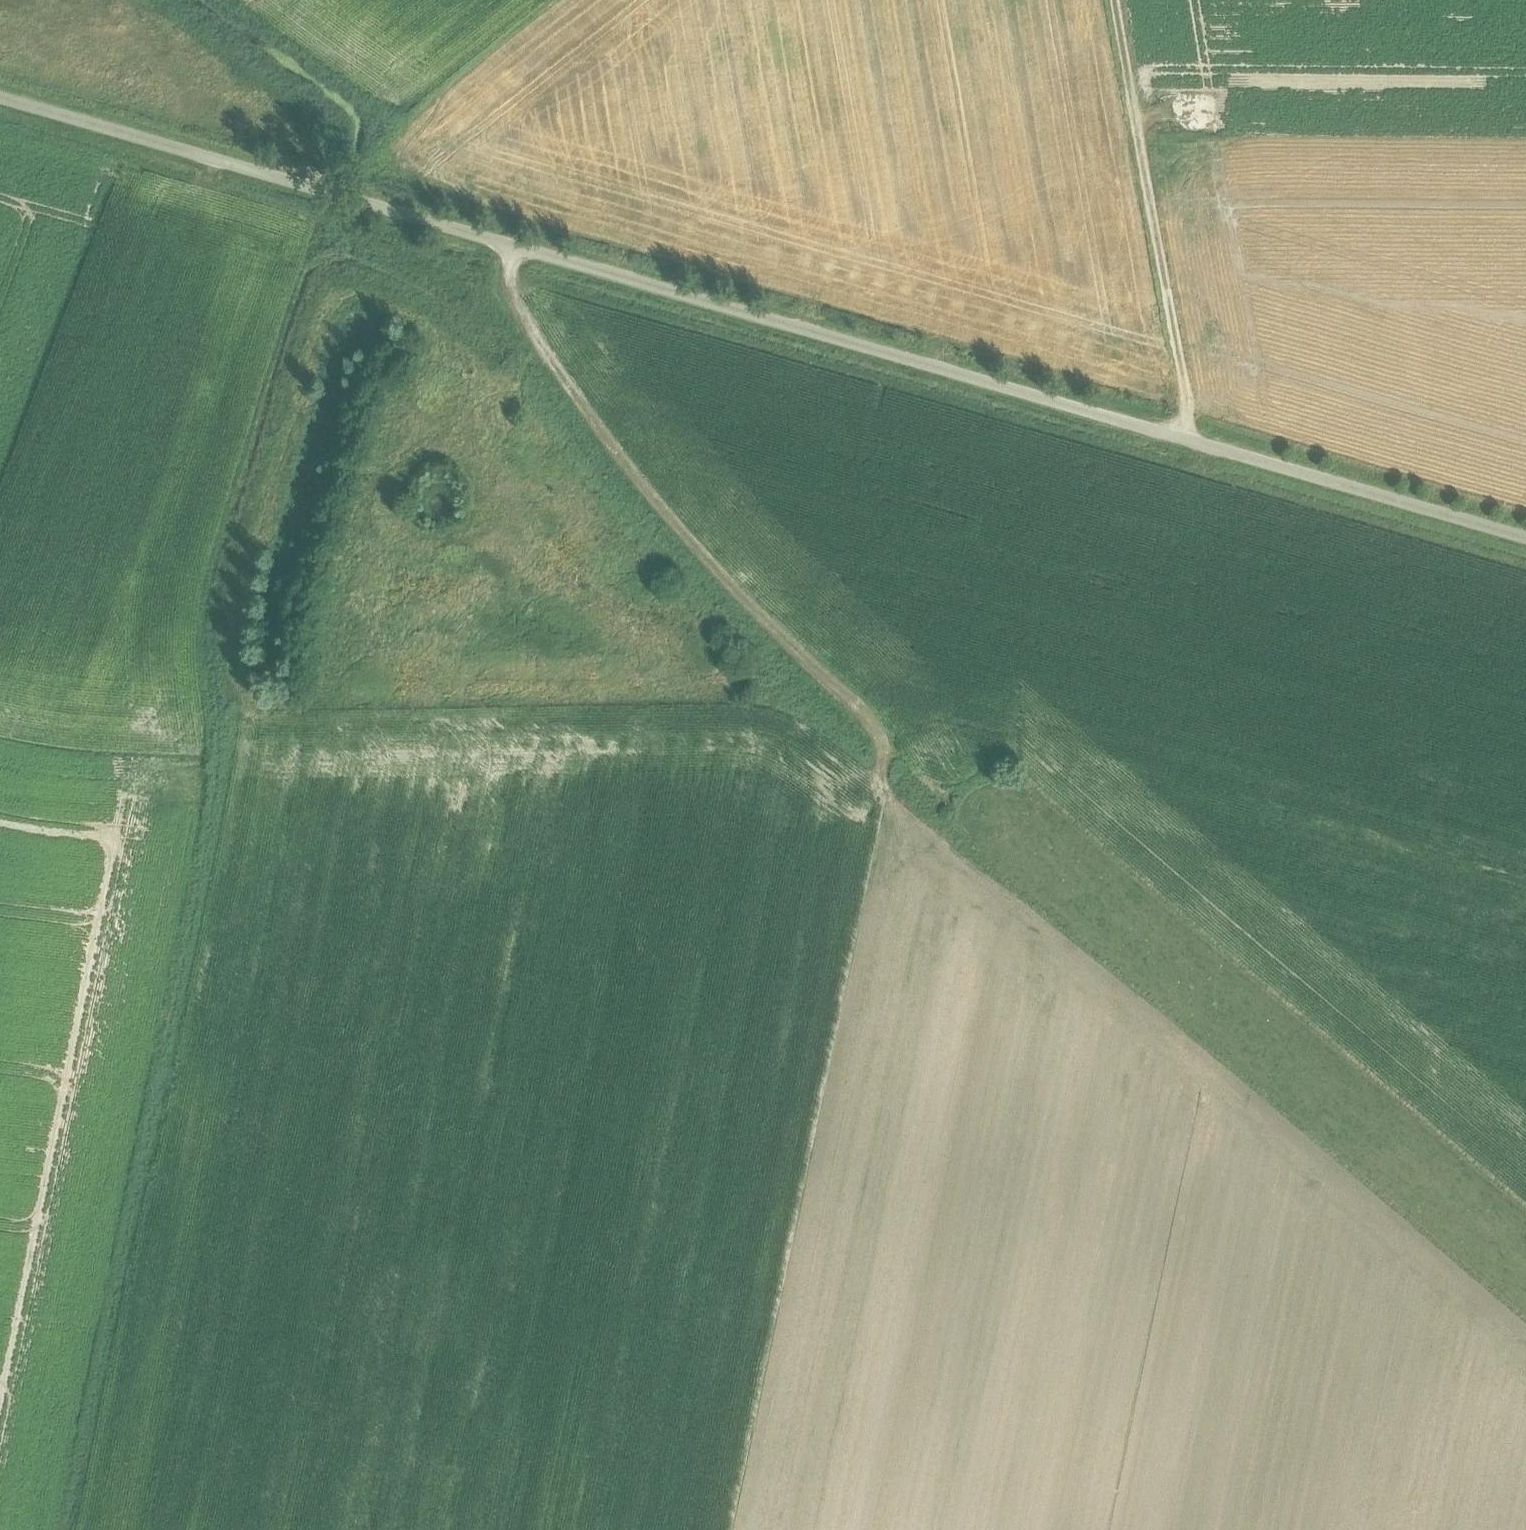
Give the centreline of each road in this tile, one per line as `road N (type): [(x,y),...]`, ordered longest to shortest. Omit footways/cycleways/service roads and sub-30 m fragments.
road 1 (unclassified): [(1525,538),(0,98)]
road 2 (track): [(878,775),(882,742),(874,724),(748,605),(591,427),(520,313),(509,244)]
road 3 (track): [(1116,0),(1200,479)]

